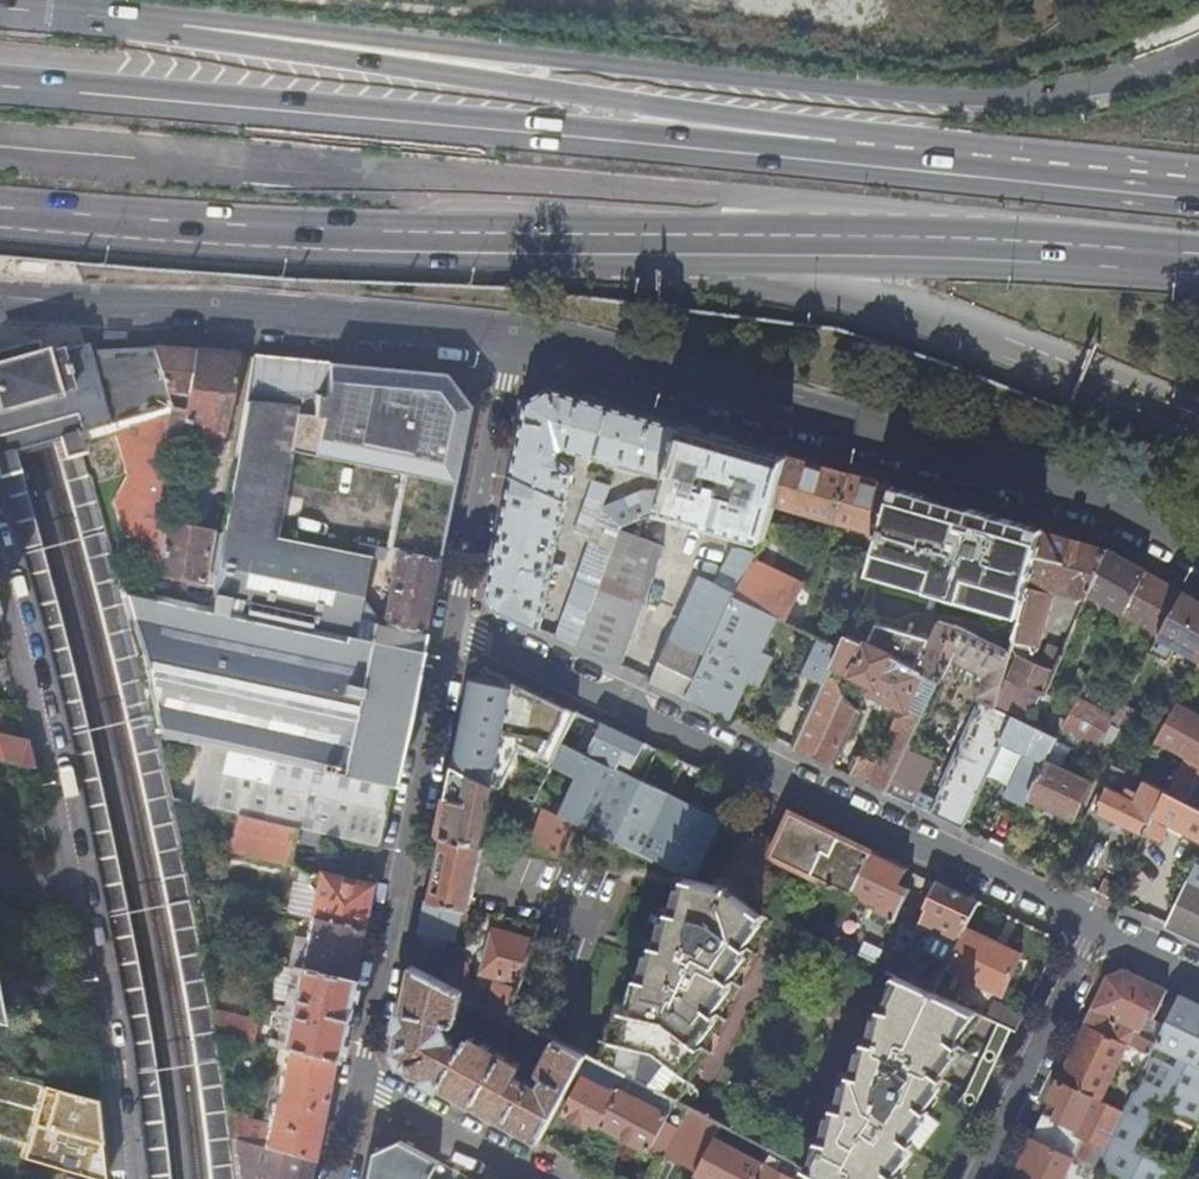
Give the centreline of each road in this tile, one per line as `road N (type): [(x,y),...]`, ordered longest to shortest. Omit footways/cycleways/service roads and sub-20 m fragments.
road 1 (trunk): [(1198,189),(0,86)]
road 2 (motorway): [(1198,184),(1043,154),(182,28)]
road 3 (motorway): [(1198,56),(1114,82),(991,98),(182,28)]
road 4 (trunk): [(360,237),(941,323),(1198,425)]
road 5 (trunk): [(360,237),(816,238),(1198,263)]
road 6 (secondary): [(1198,552),(1118,508),(976,458),(822,409),(517,332)]
road 7 (residential): [(1096,923),(453,628)]
road 8 (residential): [(122,1178),(116,1089),(0,573)]
road 9 (secondary): [(517,332),(0,299)]
road 10 (residential): [(453,628),(358,1084)]
road 11 (trunk): [(0,212),(360,237)]
road 12 (residential): [(517,332),(453,628)]
road 13 (residential): [(977,1178),(1096,923)]
road 14 (residential): [(358,1084),(538,1178)]
road 15 (motorway): [(182,28),(0,12)]

